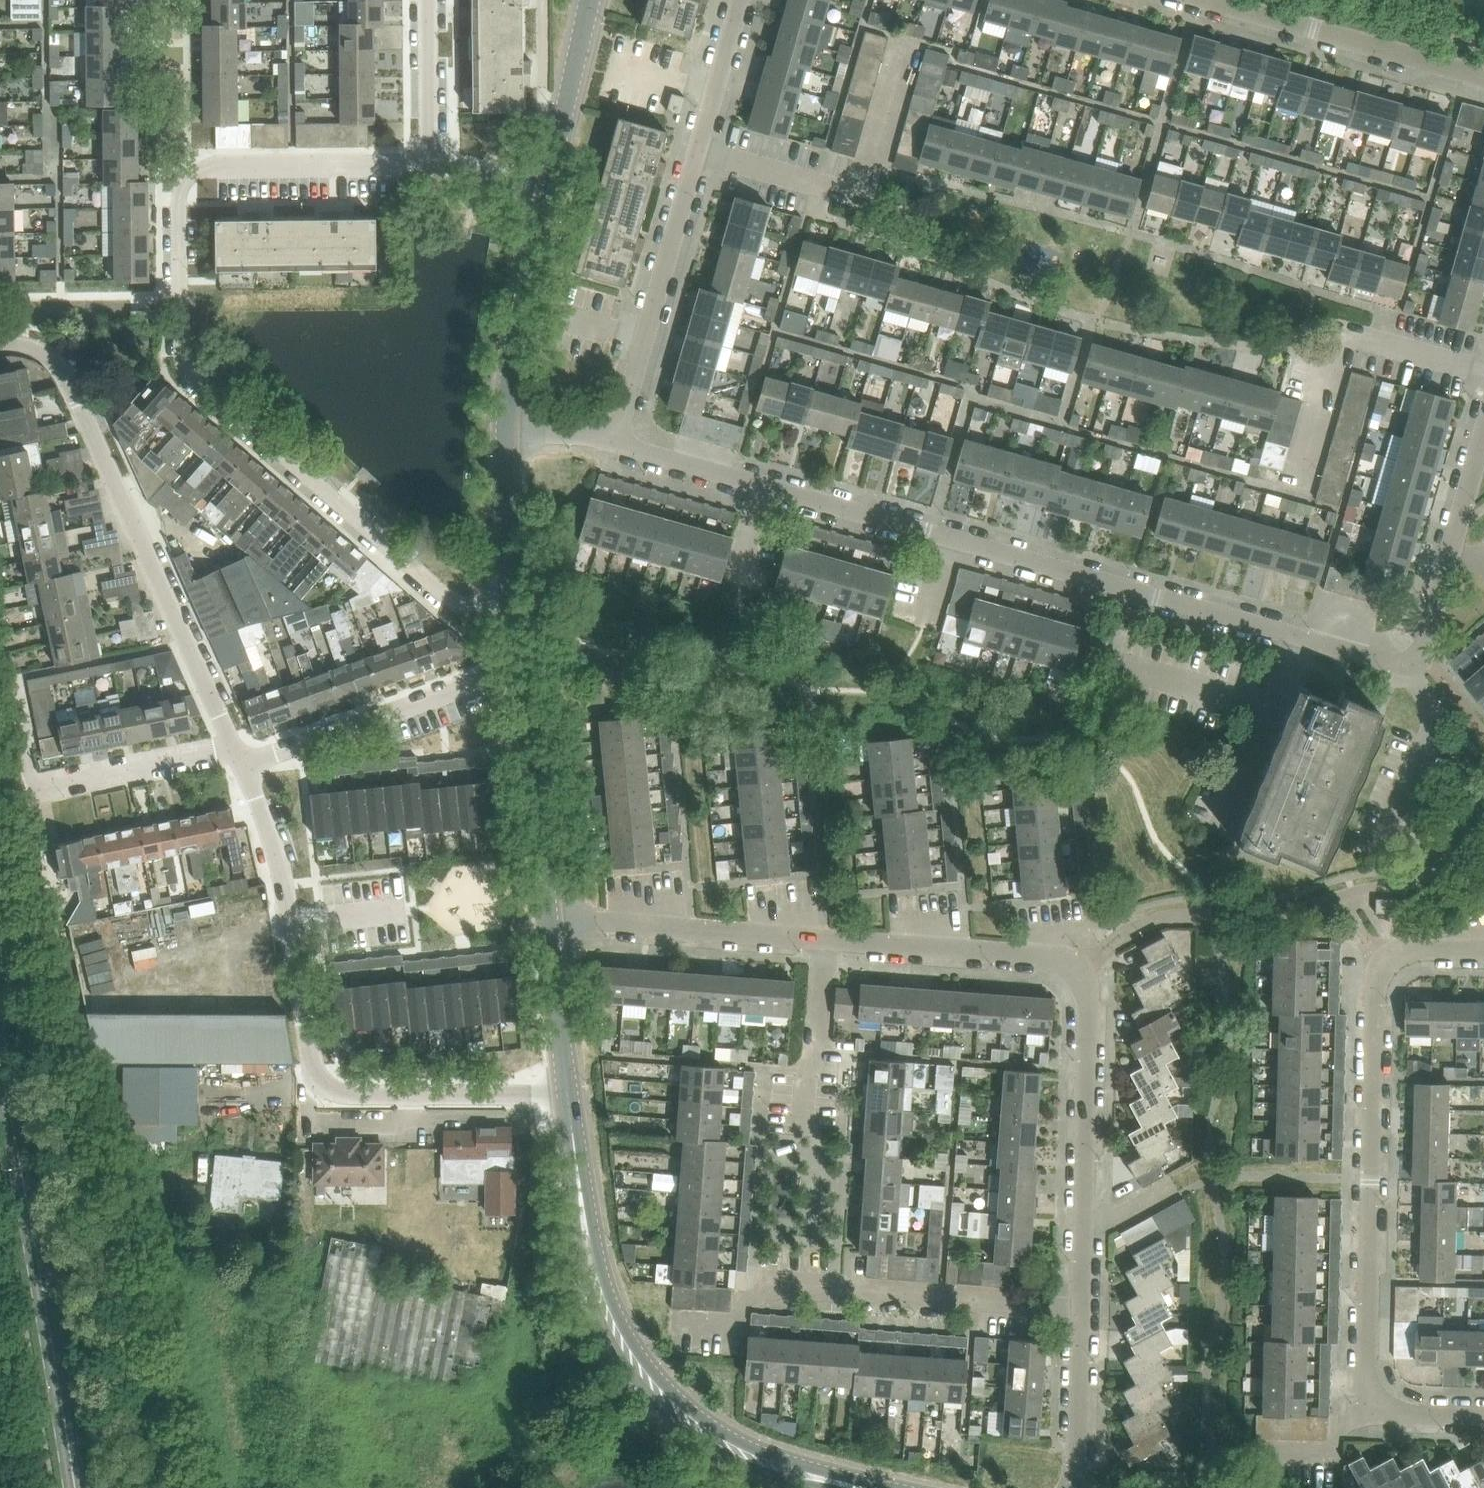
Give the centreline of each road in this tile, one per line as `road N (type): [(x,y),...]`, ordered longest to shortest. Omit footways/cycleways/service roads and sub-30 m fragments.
road 1 (unclassified): [(430,165),(215,169),(195,186),(194,375),(203,397),(457,603),(518,601)]
road 2 (residential): [(1300,635),(618,443)]
road 3 (residential): [(1483,951),(1399,951),(1378,976),(1368,1379),(1380,1400),(1404,1415),(1483,1417)]
road 4 (residential): [(1079,1308),(1089,988),(1077,968),(1050,957),(826,941)]
road 5 (residential): [(569,1092),(338,1094),(315,1084),(287,920),(241,755)]
road 6 (residential): [(859,1487),(729,1448),(639,1371),(599,1293),(582,1226),(569,1092)]
road 7 (unclassified): [(241,755),(58,345),(0,347)]
road 8 (tertiary): [(75,1487),(0,1061)]
road 9 (residential): [(682,1320),(726,1324),(769,1285),(1079,1308)]
road 10 (unclassified): [(698,151),(864,196),(906,48)]
road 11 (residential): [(553,915),(518,601)]
road 12 (residential): [(618,443),(698,151)]
road 13 (unclassified): [(1483,370),(1347,334),(1306,474)]
road 14 (residential): [(826,941),(553,915)]
road 15 (residential): [(1219,0),(1483,74)]
road 16 (unclassified): [(241,755),(258,758),(481,685)]
road 17 (residential): [(506,435),(512,335),(549,193)]
road 18 (unclassified): [(1454,552),(1423,656),(1411,665),(1300,635)]
road 19 (residential): [(797,1152),(802,1080),(816,1058),(826,941)]
road 20 (unclassified): [(31,792),(241,755)]
road 21 (unclassified): [(1223,829),(1300,635)]
road 22 (residential): [(549,193),(594,0)]
road 23 (residential): [(1077,1487),(1079,1308)]
road 24 (residential): [(569,1092),(553,915)]
road 25 (residential): [(518,601),(506,435)]
road 26 (unclassified): [(430,165),(429,0)]
road 27 (residential): [(698,151),(740,0)]
road 28 (unclassified): [(549,193),(430,165)]
road 29 (unclassified): [(1483,434),(1454,552)]

